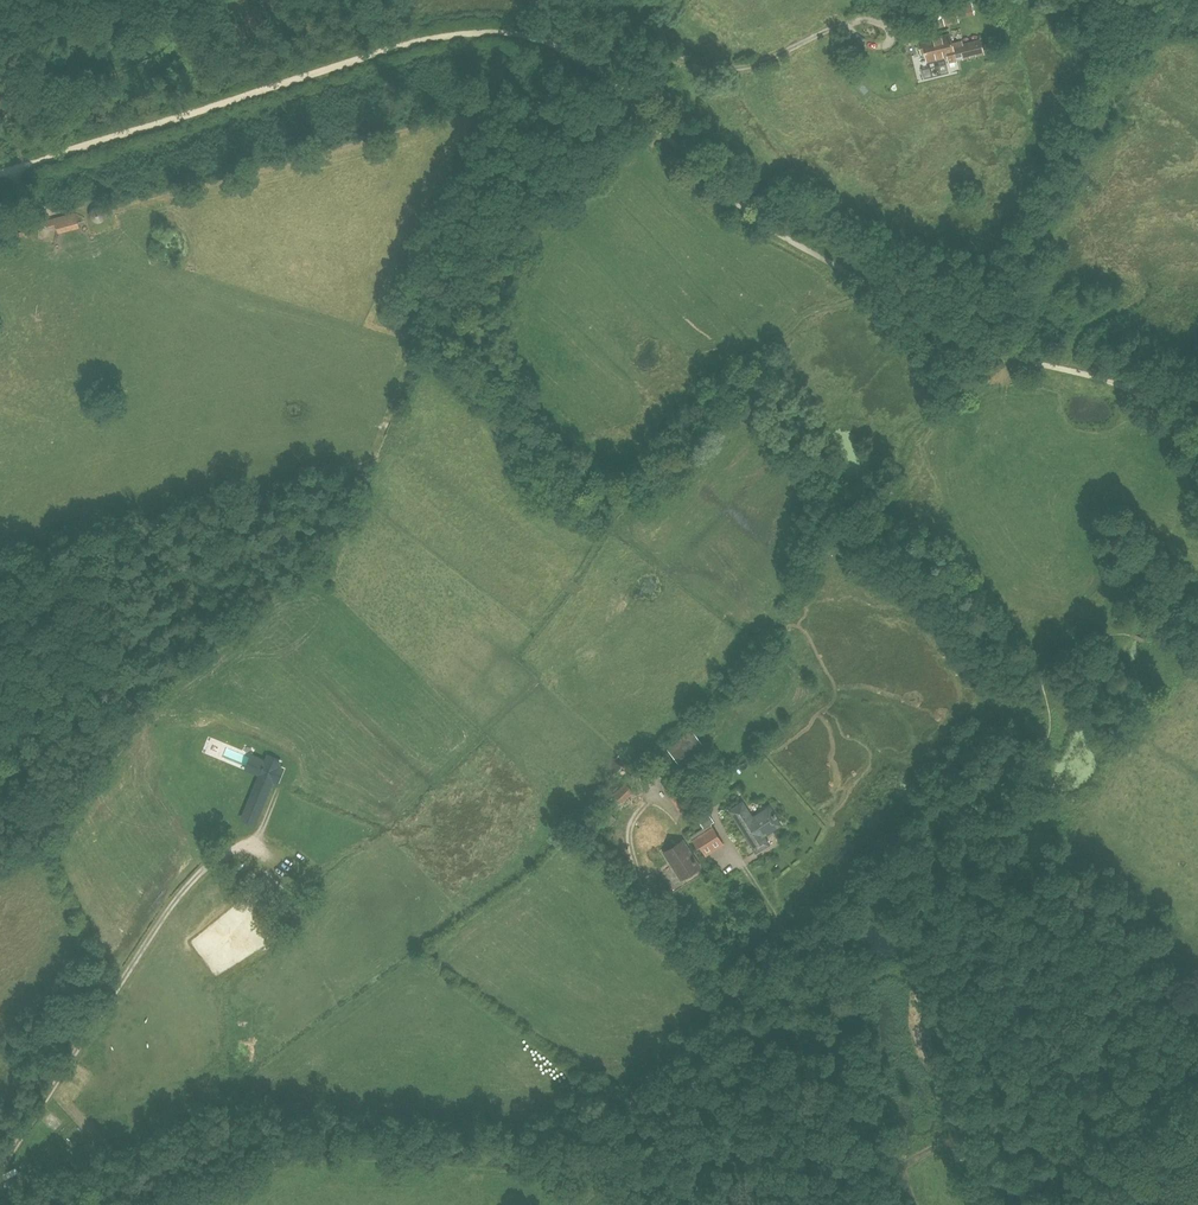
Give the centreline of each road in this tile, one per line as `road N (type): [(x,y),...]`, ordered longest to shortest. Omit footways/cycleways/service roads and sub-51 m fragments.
road 1 (track): [(0,173),(444,36),(520,34),(592,62)]
road 2 (track): [(592,62),(617,31),(728,68),(770,64),(842,28),(897,29)]

